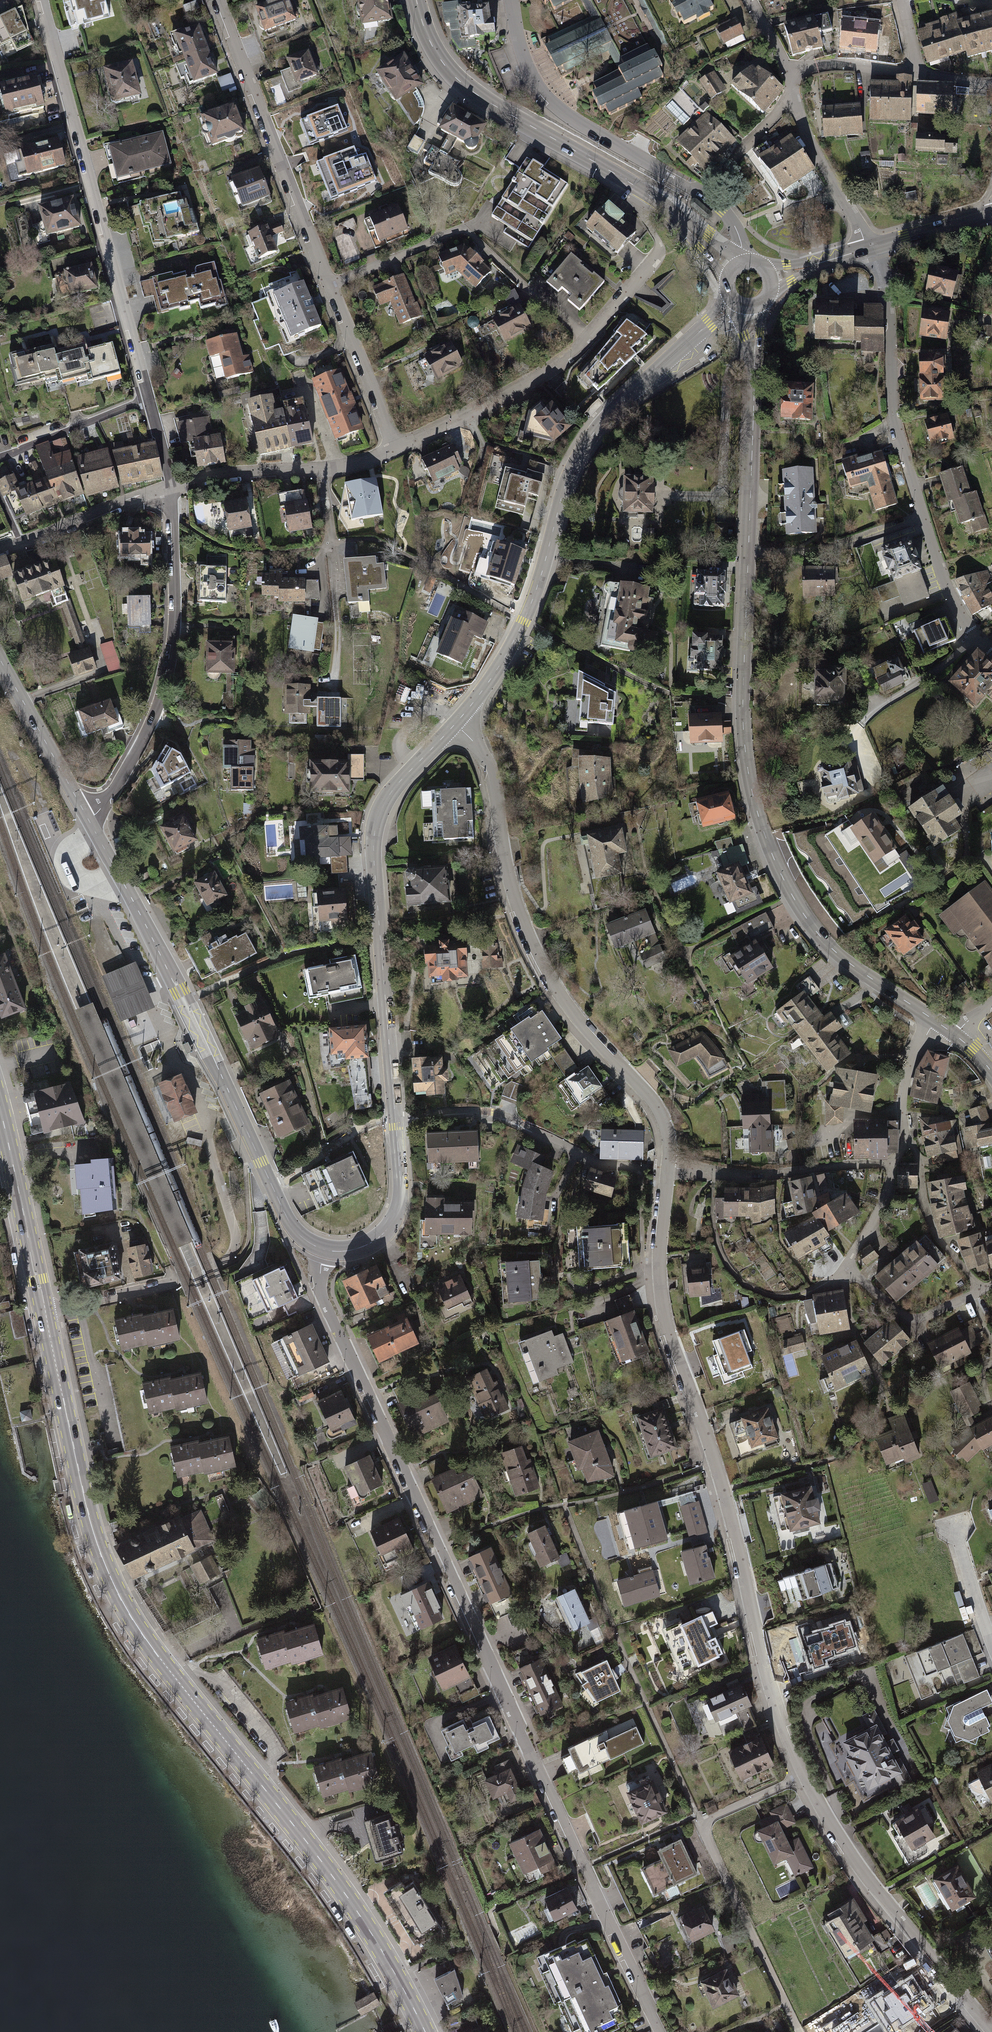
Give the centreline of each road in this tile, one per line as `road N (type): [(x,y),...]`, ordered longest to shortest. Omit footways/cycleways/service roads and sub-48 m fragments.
road 1 (residential): [(662,2031),(321,1296),(325,1250)]
road 2 (primary): [(420,2031),(394,1976),(309,1845),(193,1701),(111,1580),(43,1309)]
road 3 (secondary): [(935,1022),(831,948),(789,898),(765,845),(742,699),(755,402),(750,306)]
road 4 (residential): [(801,1777),(779,1725),(715,1463),(667,1325),(660,1265),(668,1168)]
road 5 (residential): [(736,302),(612,413),(581,452),(518,633),(455,724)]
road 6 (residential): [(668,1168),(667,1134),(654,1104),(546,970),(512,889),(492,765),(455,724)]
road 7 (residential): [(172,485),(41,0)]
road 8 (residential): [(325,1250),(288,1220),(88,819)]
road 9 (residential): [(215,0),(396,449)]
road 10 (residential): [(871,247),(889,300),(896,419),(922,517),(953,600),(991,652)]
road 11 (secondary): [(417,0),(424,30),(453,75),(644,192),(733,270)]
road 12 (residential): [(455,724),(399,782),(375,826),(395,1118)]
road 13 (residential): [(88,819),(107,801),(157,710),(171,663),(179,597),(172,485)]
road 14 (residential): [(801,1777),(702,1826),(800,2031)]
road 15 (residential): [(396,449),(528,389),(574,355),(658,255)]
road 16 (residential): [(991,2031),(879,1896),(801,1777)]
road 17 (residential): [(509,0),(530,77),(562,115),(707,197)]
road 18 (residential): [(907,1136),(895,1163),(744,1177),(668,1168)]
road 19 (residential): [(638,1168),(600,1164),(496,1114),(395,1118)]
road 20 (residential): [(172,485),(354,465),(396,449)]
road 21 (primary): [(43,1309),(0,1117)]
road 22 (residential): [(907,1136),(922,1163),(923,1195),(941,1244),(982,1289),(991,1284)]
road 23 (residential): [(0,551),(172,485)]
road 24 (residential): [(395,1118),(401,1186),(391,1225),(355,1250),(325,1250)]
road 25 (residential): [(88,819),(0,661)]
road 26 (residential): [(794,92),(803,125),(871,247)]
road 27 (residential): [(178,1279),(43,1309)]
road 28 (residential): [(794,92),(707,197)]
road 29 (residential): [(916,75),(841,66),(789,71)]
road 30 (residential): [(956,1526),(991,1646)]
road 31 (secondary): [(991,213),(871,247)]
road 32 (residential): [(935,1022),(906,1079),(907,1136)]

